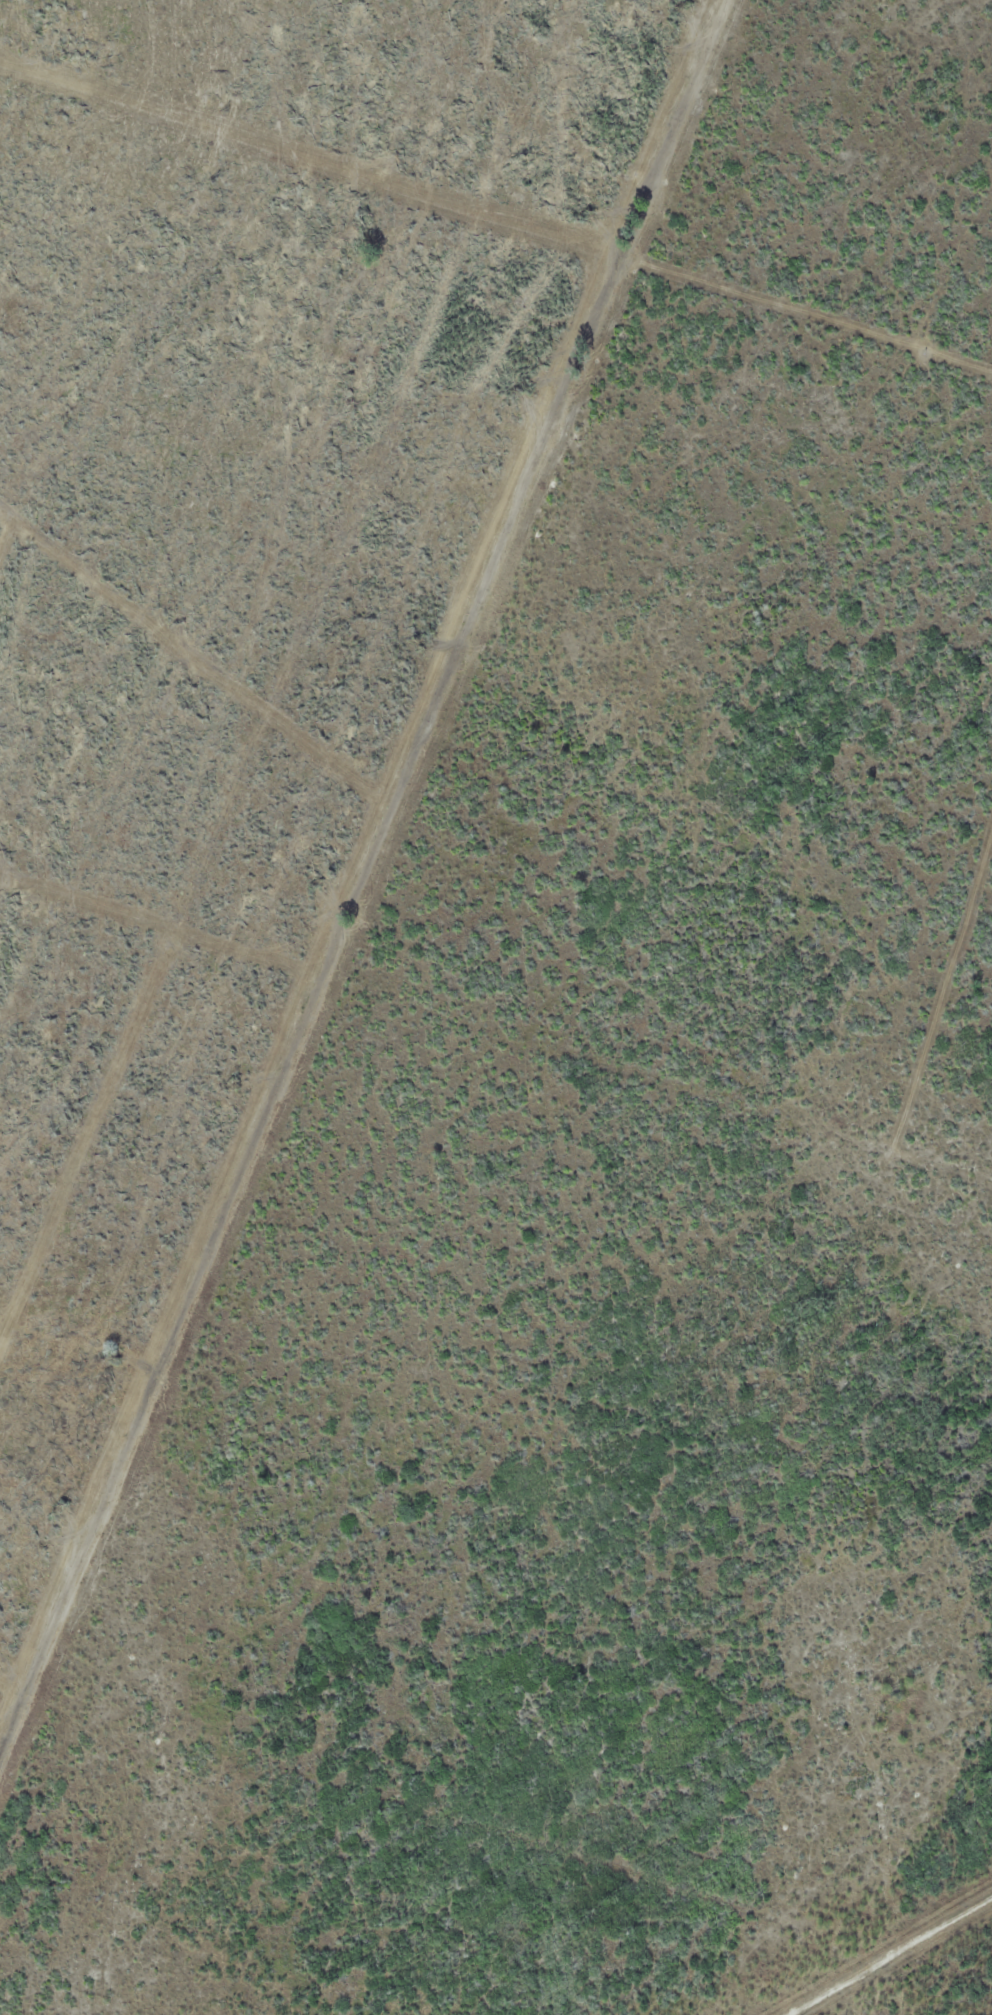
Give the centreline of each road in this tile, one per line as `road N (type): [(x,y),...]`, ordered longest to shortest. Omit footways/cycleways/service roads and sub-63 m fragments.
road 1 (track): [(808,2014),(991,1904)]

